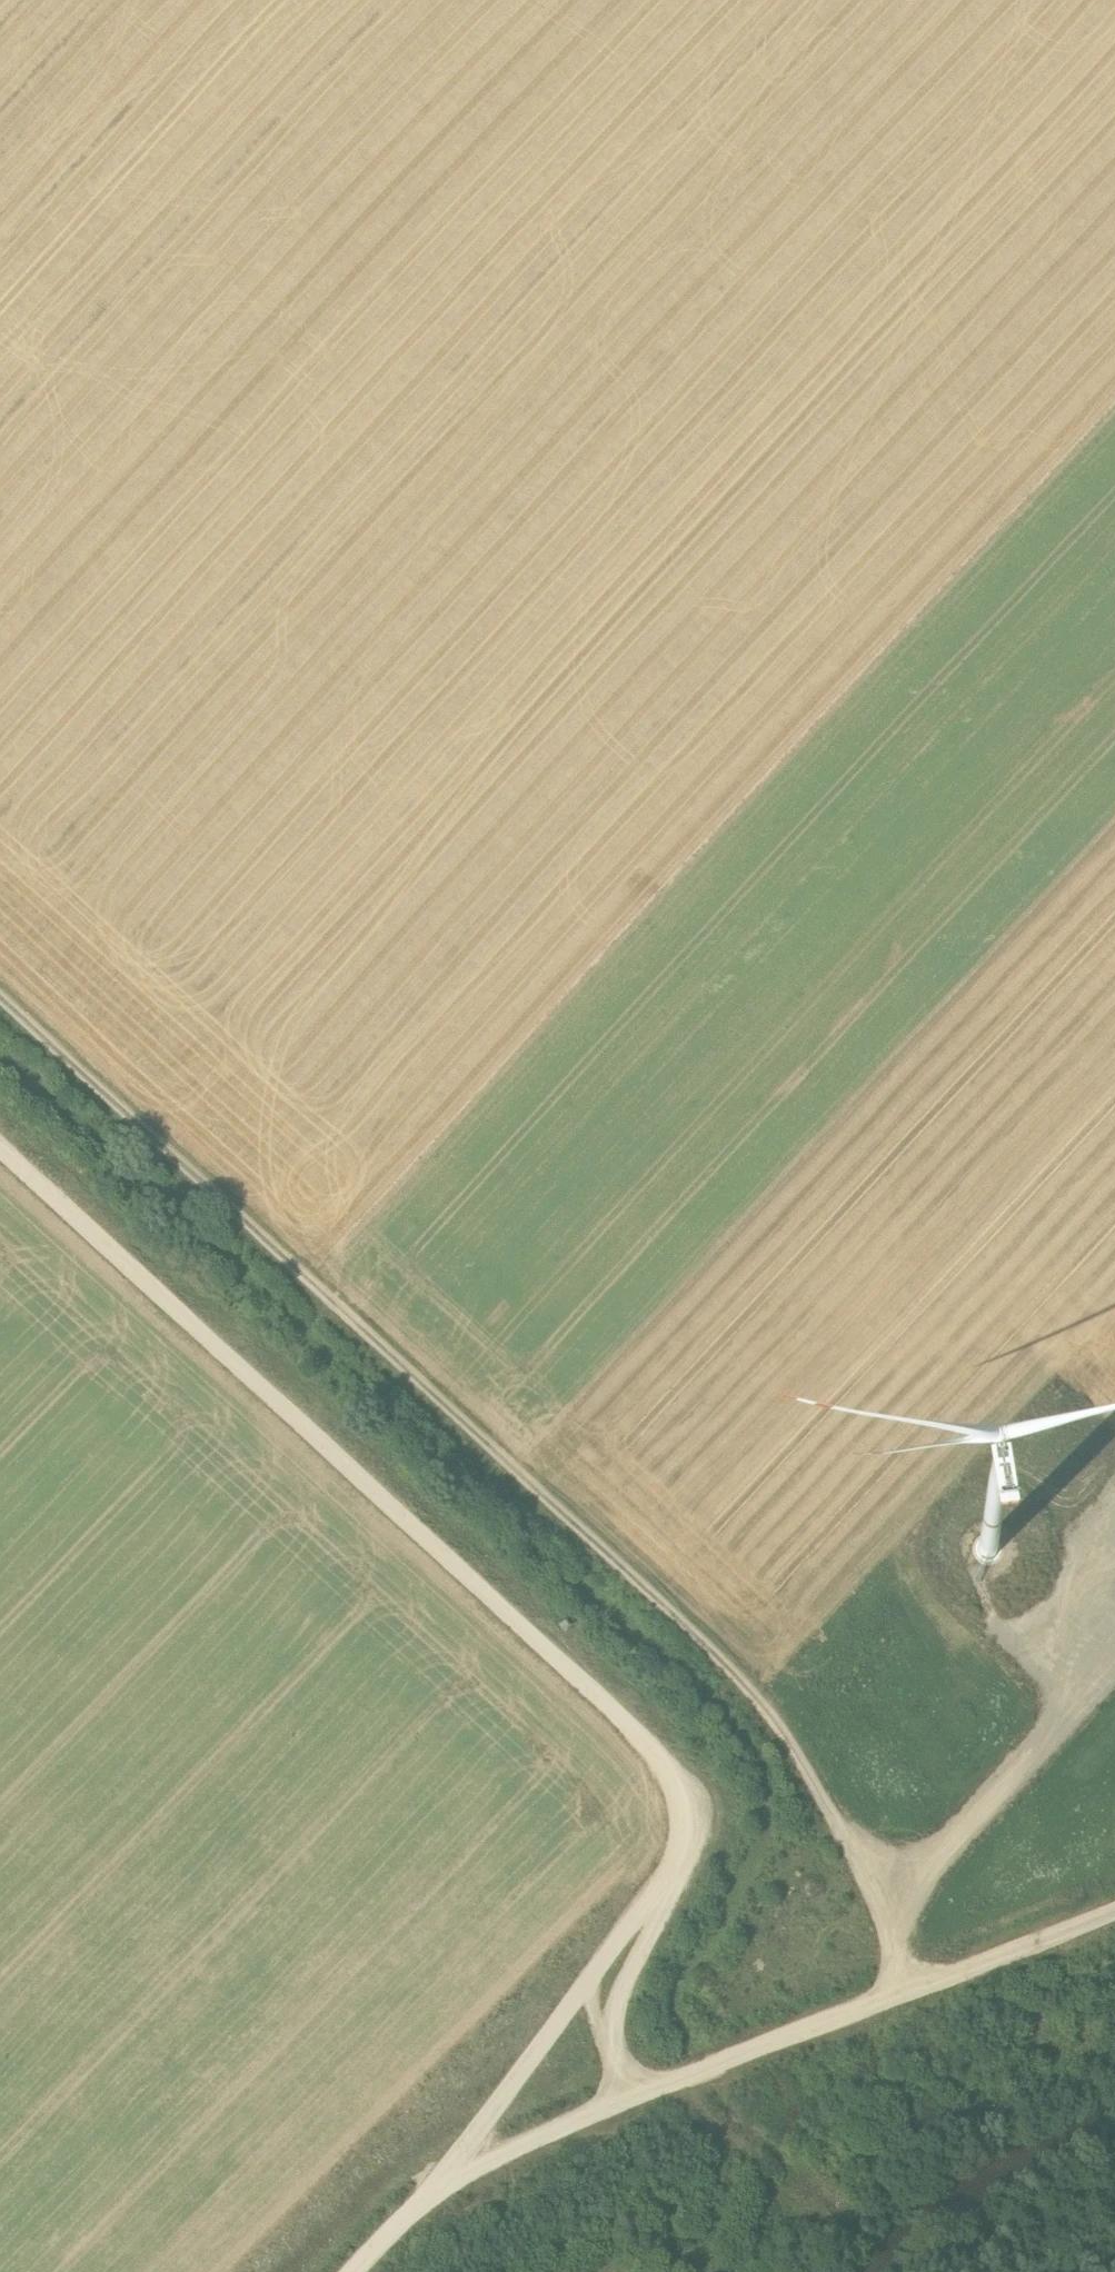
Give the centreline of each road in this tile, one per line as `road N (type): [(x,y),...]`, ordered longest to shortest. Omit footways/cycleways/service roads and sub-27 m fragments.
road 1 (track): [(904,2051),(758,1778),(0,1083)]
road 2 (track): [(0,1234),(681,1857),(693,1892),(691,1927),(609,2074),(609,2131),(623,2164)]
road 3 (track): [(1114,1966),(623,2164),(453,2245),(419,2271)]
road 4 (track): [(904,2051),(918,1975),(1040,1779)]

